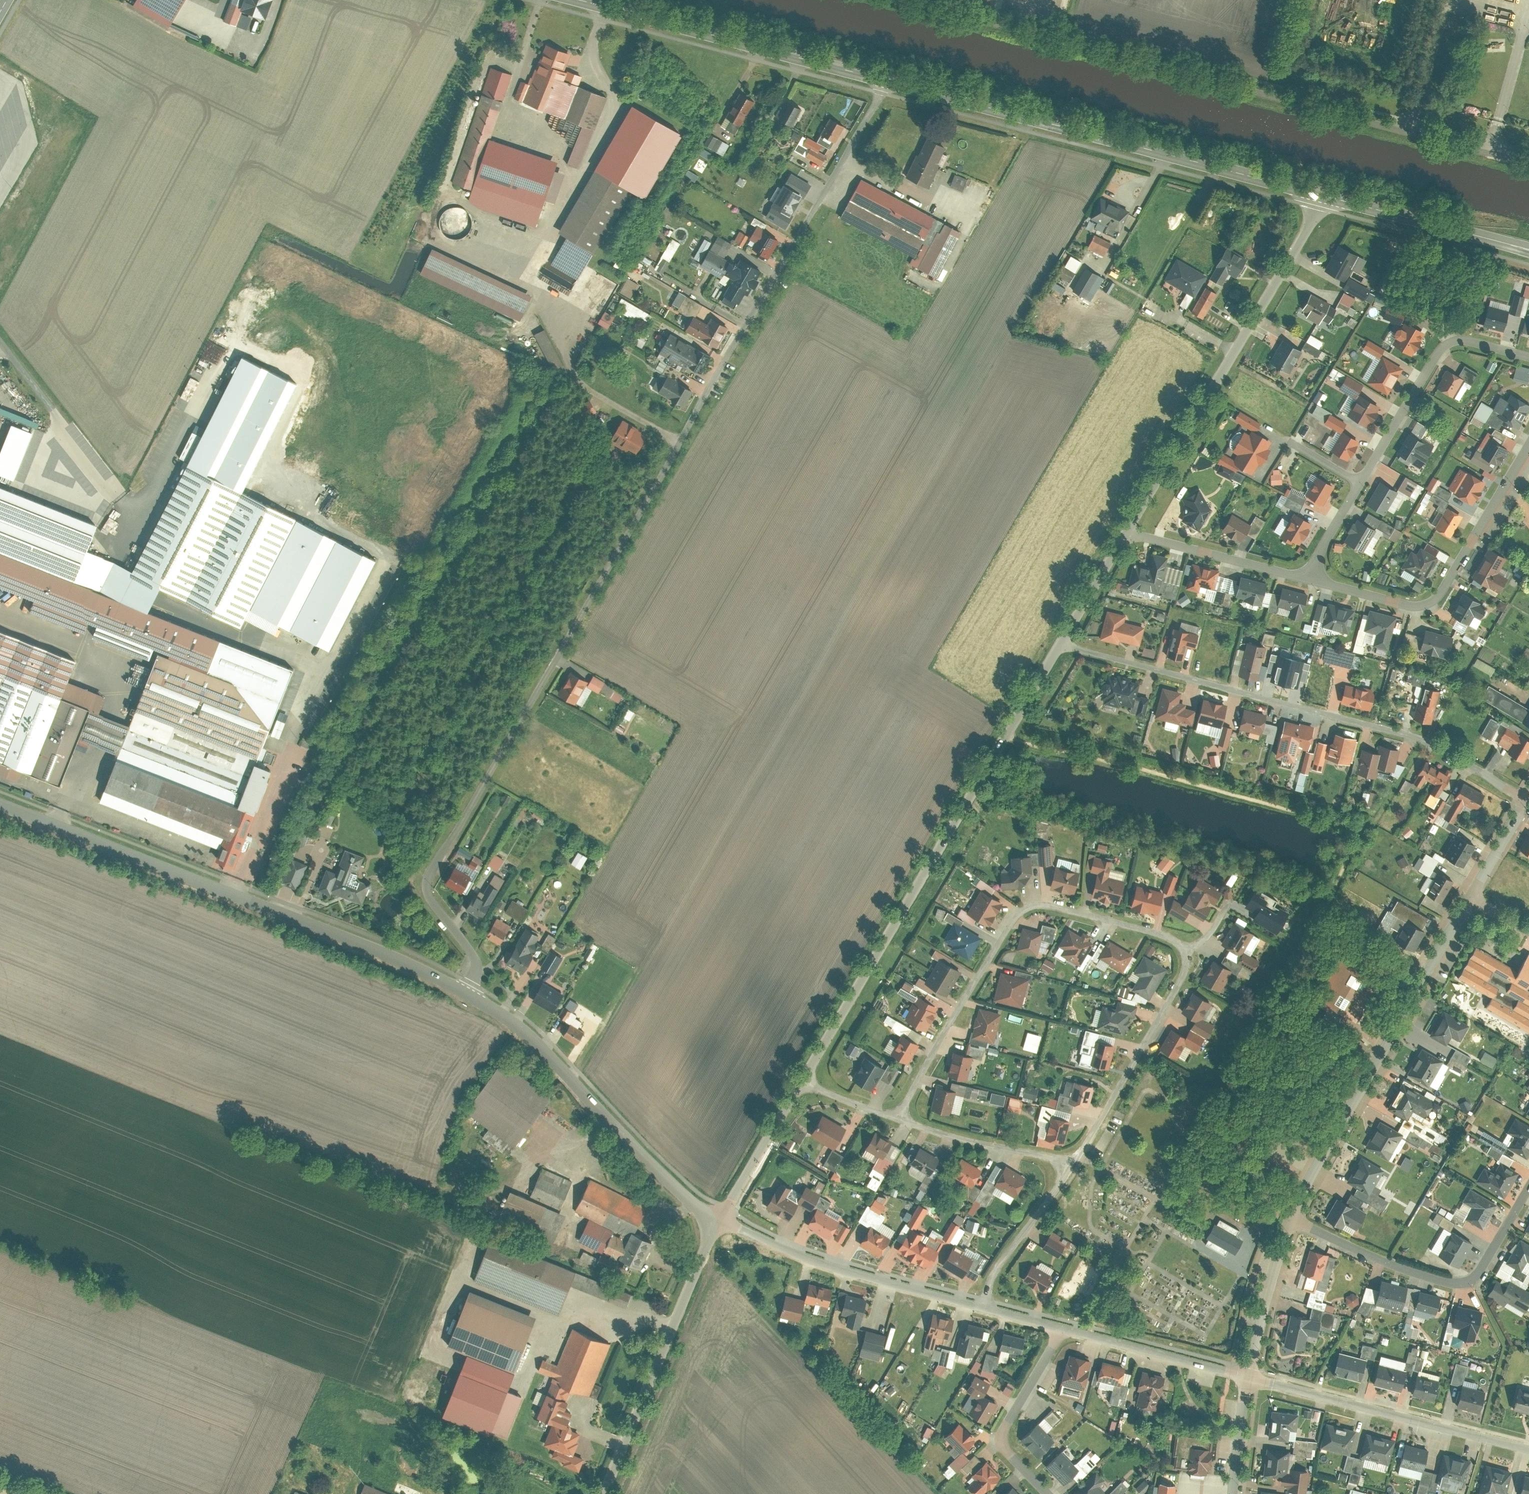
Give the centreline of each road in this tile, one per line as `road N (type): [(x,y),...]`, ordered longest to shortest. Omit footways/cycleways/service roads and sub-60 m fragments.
road 1 (unclassified): [(464,992),(477,969),(473,951),(424,888),(424,864),(887,78)]
road 2 (unclassified): [(917,0),(1528,161)]
road 3 (unclassified): [(792,1077),(1057,640)]
road 4 (unclassified): [(0,806),(464,992)]
road 5 (residential): [(1525,799),(1410,735),(1057,640)]
road 6 (primary): [(887,78),(1324,194)]
road 7 (residential): [(1194,947),(1061,907),(1019,911),(888,1114)]
road 8 (unclassified): [(1123,530),(1324,194)]
road 9 (residential): [(1471,898),(1281,1212)]
road 10 (unclassified): [(464,992),(536,1043),(656,1172),(712,1215)]
road 11 (residential): [(1281,1212),(1405,1269),(1452,1277),(1467,1268),(1528,1166)]
road 12 (residential): [(1528,447),(1442,592),(1427,602),(1302,576)]
road 13 (primary): [(587,0),(887,78)]
road 14 (unclassified): [(592,1493),(712,1215)]
road 15 (residential): [(1240,1370),(1528,1445)]
road 16 (residential): [(712,1215),(801,1253),(974,1300)]
road 17 (residential): [(1064,1163),(1194,947)]
road 18 (residential): [(1528,356),(1444,341),(1356,479)]
road 19 (primary): [(1324,194),(1528,248)]
road 20 (residential): [(1054,1320),(997,1423),(1003,1447),(1046,1493)]
road 21 (residential): [(1054,1320),(1240,1370)]
road 22 (unclassified): [(118,497),(0,348)]
road 23 (residential): [(1302,576),(1123,530)]
road 24 (residential): [(1064,1163),(888,1114)]
road 25 (residential): [(974,1300),(995,1256),(1064,1163)]
road 26 (residential): [(1281,1212),(1240,1370)]
road 27 (unclassified): [(712,1215),(792,1077)]
road 28 (unclassified): [(1057,640),(1123,530)]
road 29 (residential): [(1240,1370),(1227,1493)]

